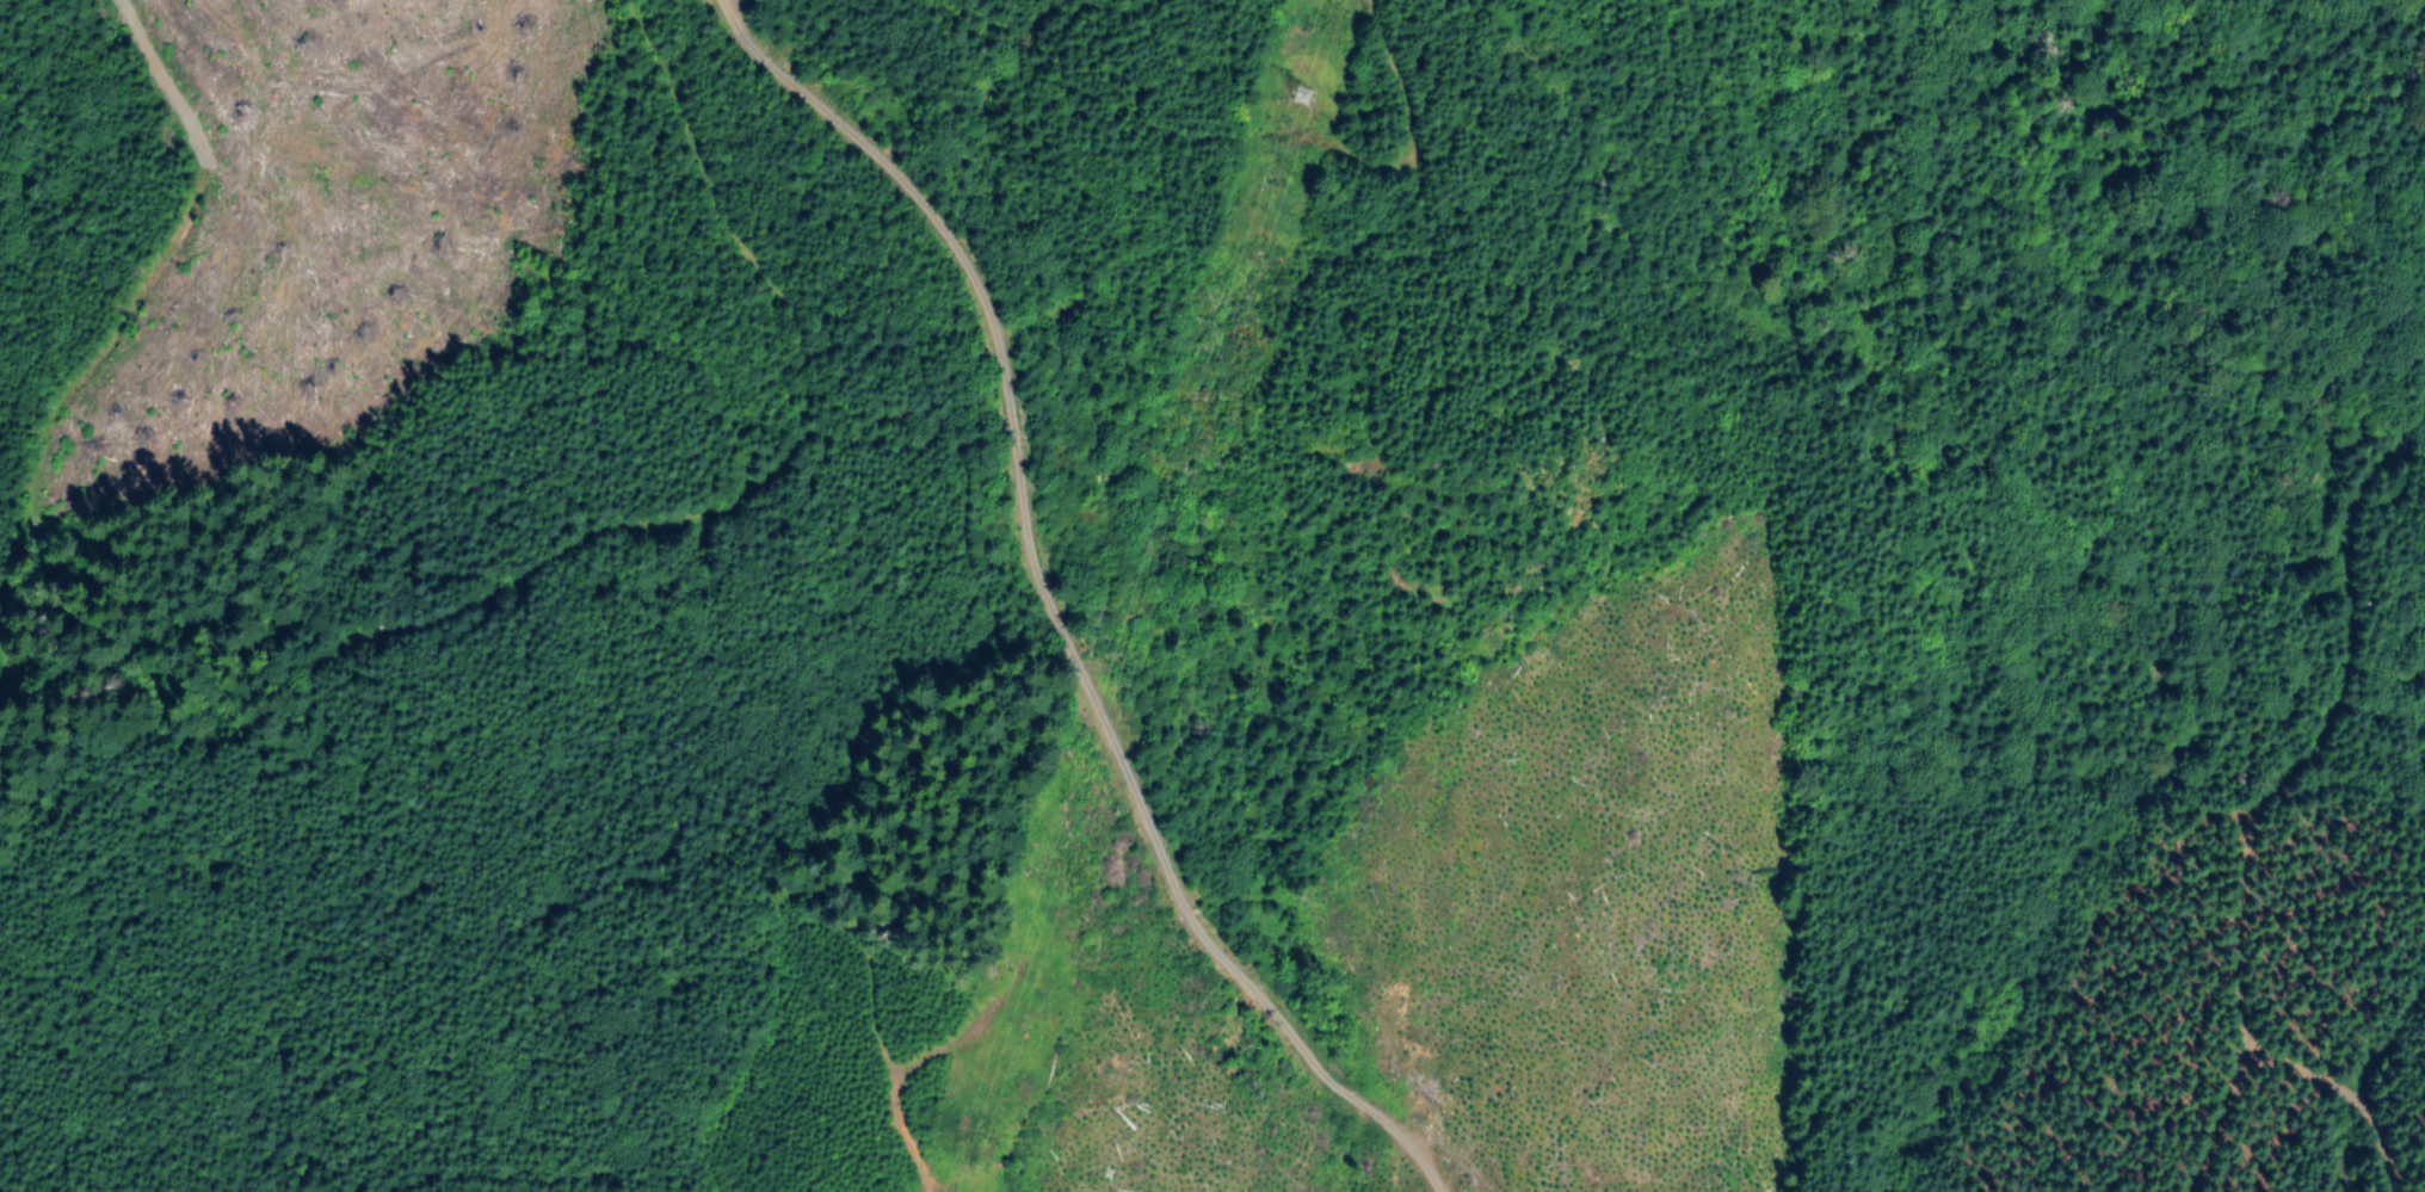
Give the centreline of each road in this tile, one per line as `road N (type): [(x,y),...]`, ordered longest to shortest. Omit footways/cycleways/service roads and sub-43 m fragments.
road 1 (residential): [(2227,1012),(2324,1073),(2362,1126),(2386,1191)]

